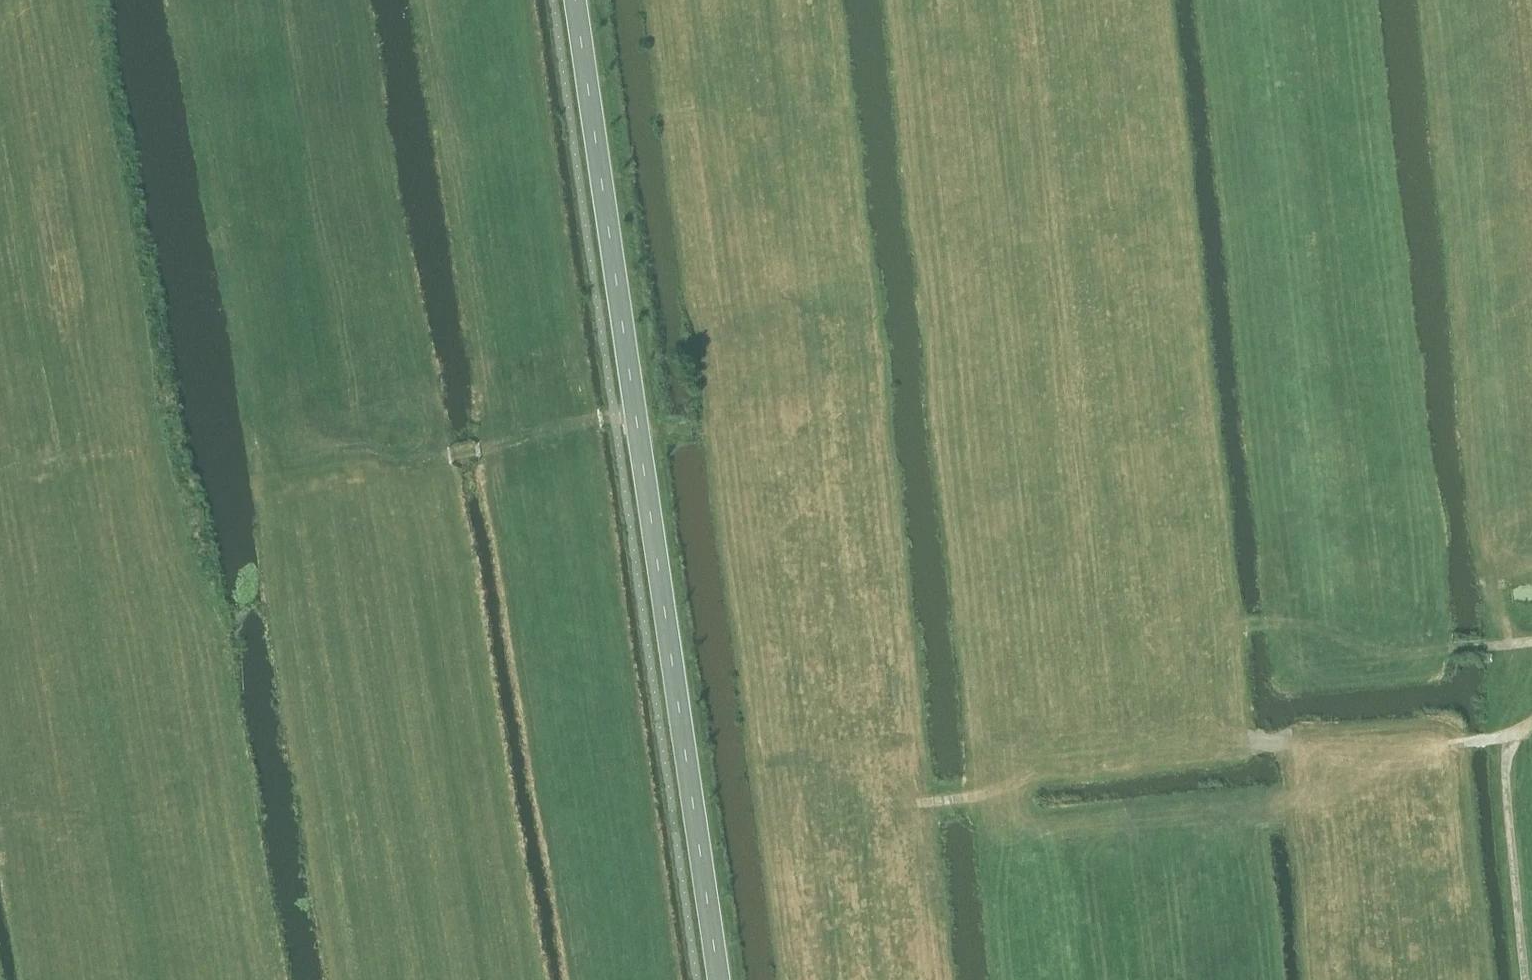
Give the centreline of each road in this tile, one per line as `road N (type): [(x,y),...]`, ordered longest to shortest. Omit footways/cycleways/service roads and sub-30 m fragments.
road 1 (tertiary): [(719,979),(576,0)]
road 2 (track): [(1531,644),(1389,653),(1306,623),(1220,619)]
road 3 (track): [(1511,741),(1454,747),(1311,814),(1261,820)]
road 4 (track): [(1527,979),(1507,773),(1511,741),(1531,728)]

